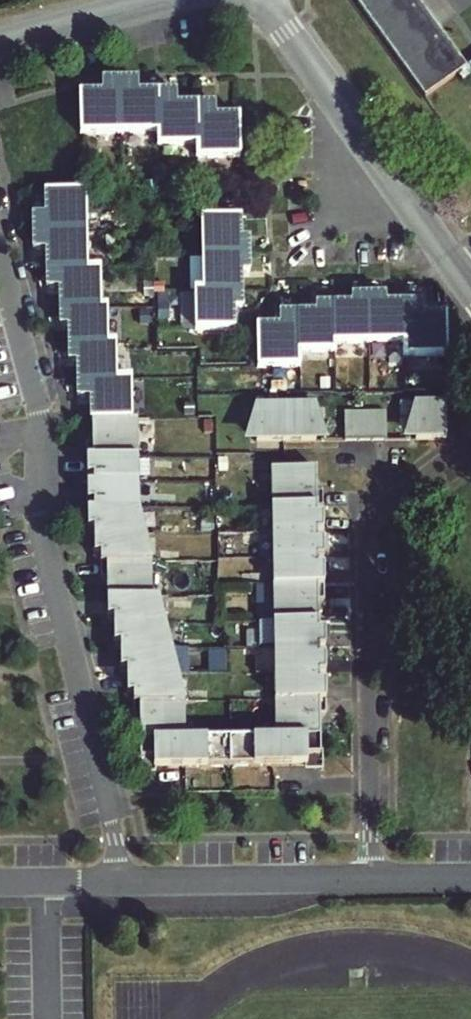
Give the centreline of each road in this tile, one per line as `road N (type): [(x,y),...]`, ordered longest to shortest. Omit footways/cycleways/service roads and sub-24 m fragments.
road 1 (residential): [(0,264),(41,414),(40,516),(123,883)]
road 2 (residential): [(374,878),(368,531),(386,505),(470,446)]
road 3 (residential): [(268,0),(465,277)]
road 4 (residential): [(123,883),(374,878)]
road 5 (residential): [(0,46),(170,0)]
road 6 (residential): [(0,885),(123,883)]

